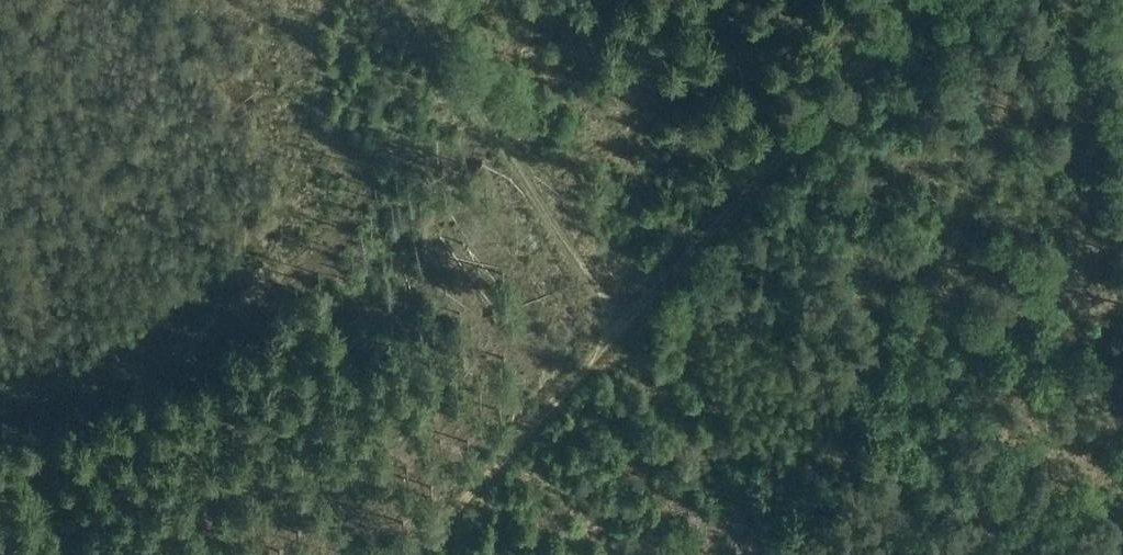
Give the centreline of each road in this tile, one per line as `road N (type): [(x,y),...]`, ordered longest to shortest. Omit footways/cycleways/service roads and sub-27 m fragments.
road 1 (track): [(622,324),(926,0)]
road 2 (track): [(622,324),(407,0)]
road 3 (track): [(413,554),(622,324)]
road 4 (track): [(777,554),(622,324)]

